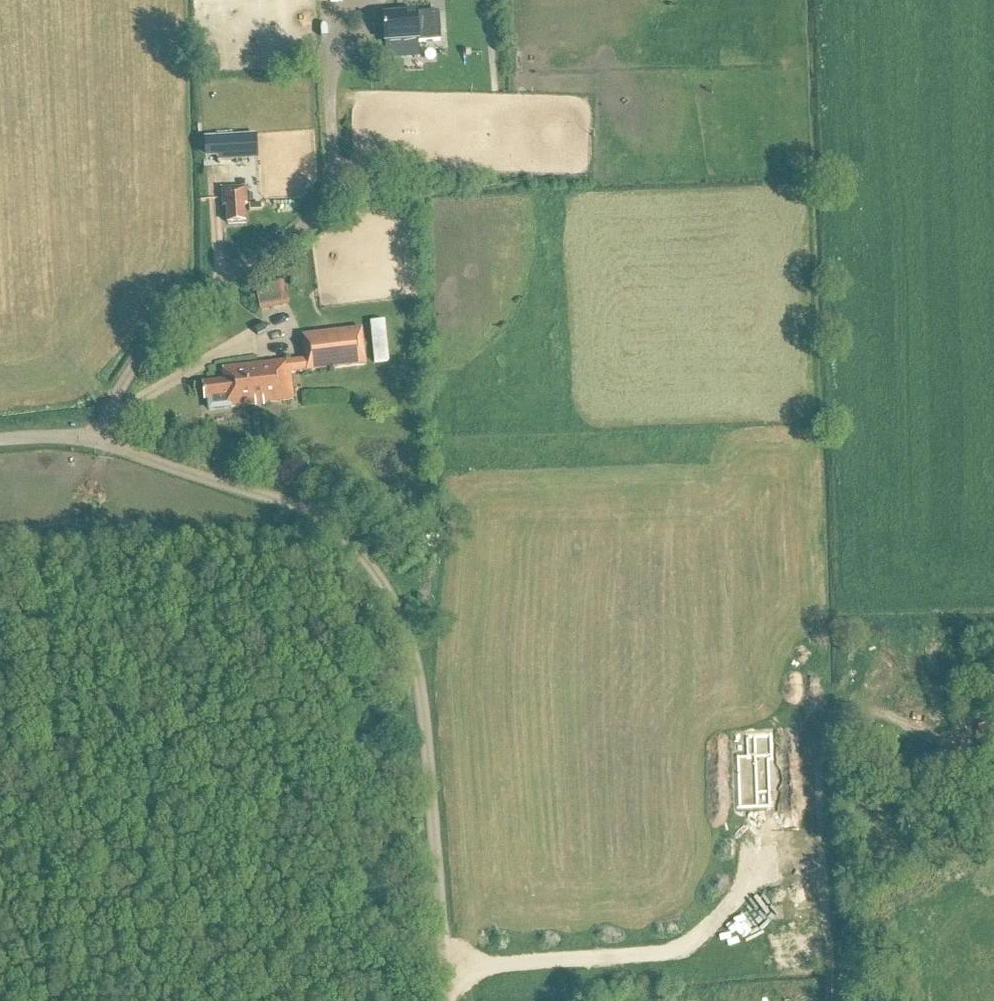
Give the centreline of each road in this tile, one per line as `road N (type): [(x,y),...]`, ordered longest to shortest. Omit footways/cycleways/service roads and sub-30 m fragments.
road 1 (track): [(0,439),(103,438),(307,510),(387,580),(413,632),(425,688),(451,1000)]
road 2 (track): [(103,438),(129,385),(222,282),(220,221)]

